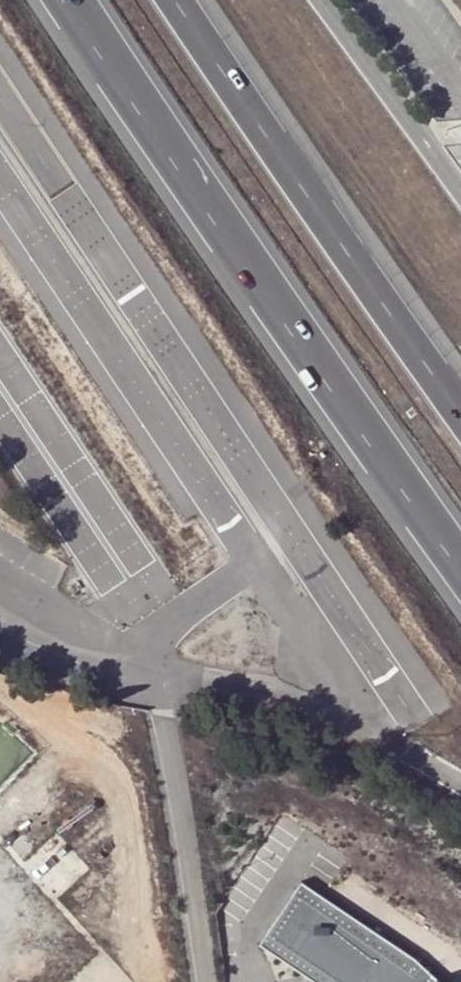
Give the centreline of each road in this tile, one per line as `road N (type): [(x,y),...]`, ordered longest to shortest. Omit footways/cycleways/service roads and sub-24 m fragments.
road 1 (motorway): [(69,0),(460,568)]
road 2 (motorway): [(460,402),(173,0)]

